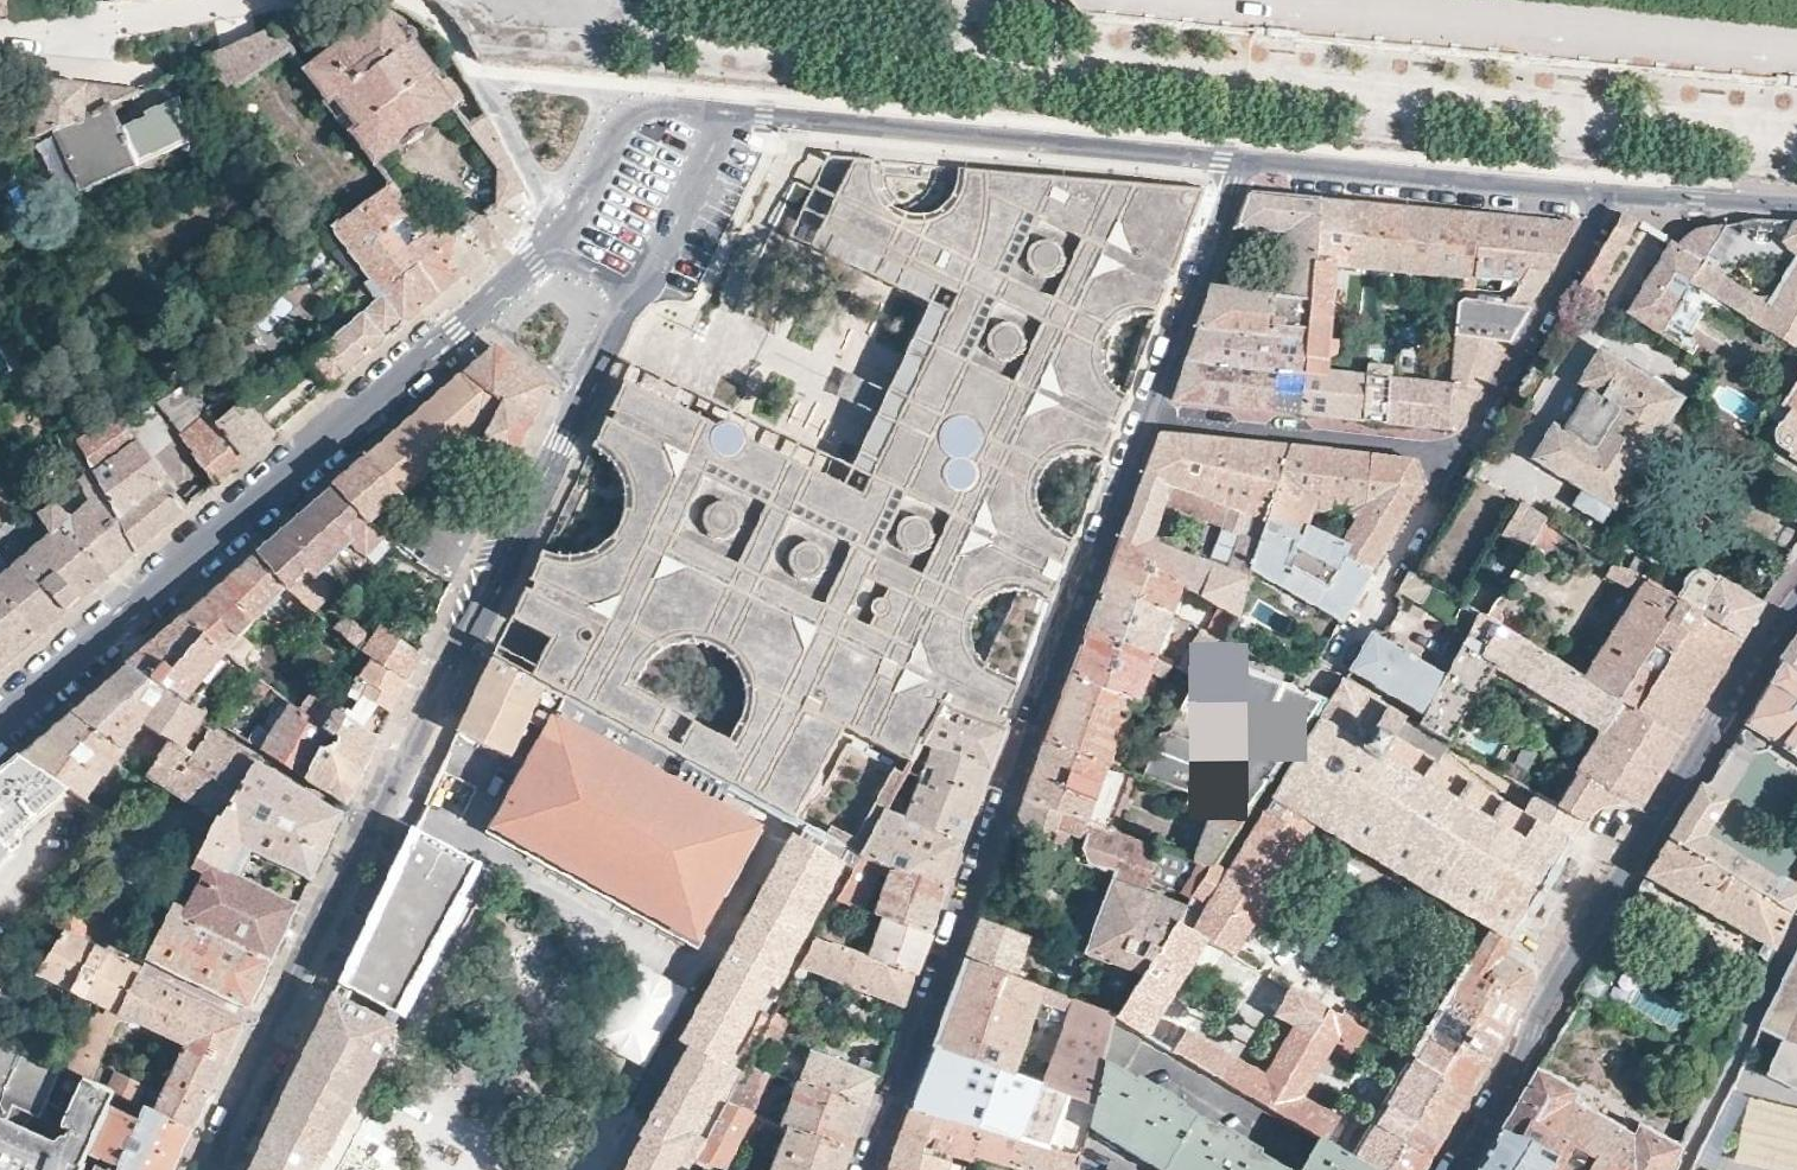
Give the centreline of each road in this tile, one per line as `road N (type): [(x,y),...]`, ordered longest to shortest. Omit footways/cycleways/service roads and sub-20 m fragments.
road 1 (residential): [(1148,414),(871,1169)]
road 2 (residential): [(546,247),(460,331),(0,726)]
road 3 (residential): [(1449,1169),(1796,600)]
road 4 (residential): [(1597,192),(1596,215),(1467,448),(1148,414)]
road 5 (residential): [(1246,162),(722,117)]
road 6 (residential): [(632,295),(453,667)]
road 7 (residential): [(1597,192),(1246,162)]
road 8 (residential): [(1246,162),(1148,414)]
road 9 (residential): [(722,117),(643,107),(623,120),(546,247)]
road 10 (residential): [(1796,207),(1597,192)]
road 11 (residential): [(632,295),(722,117)]
road 12 (residential): [(224,734),(376,832)]
road 13 (residential): [(0,46),(50,49),(122,29)]

